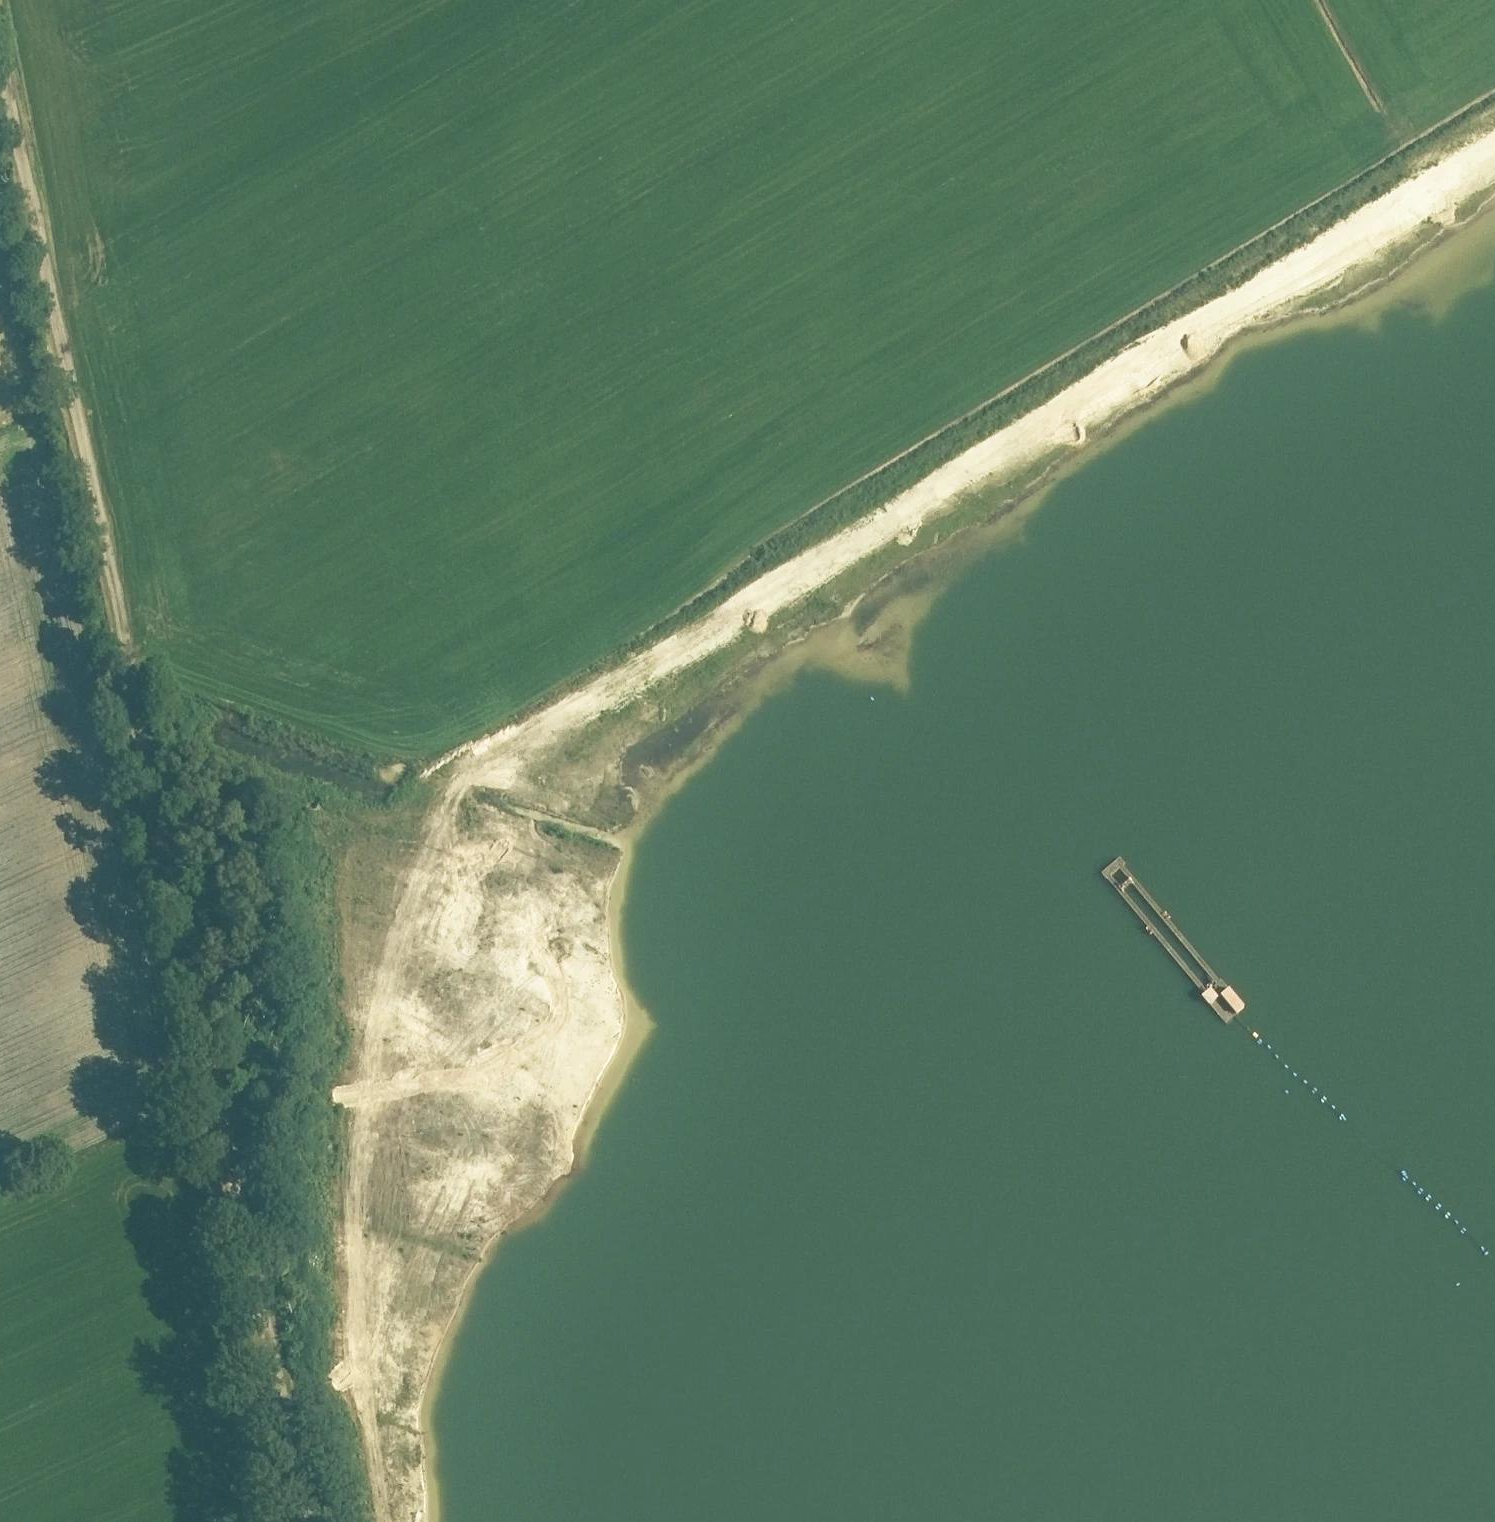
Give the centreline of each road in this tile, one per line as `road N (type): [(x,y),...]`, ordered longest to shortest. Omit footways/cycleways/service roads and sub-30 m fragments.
road 1 (track): [(0,45),(314,1521)]

